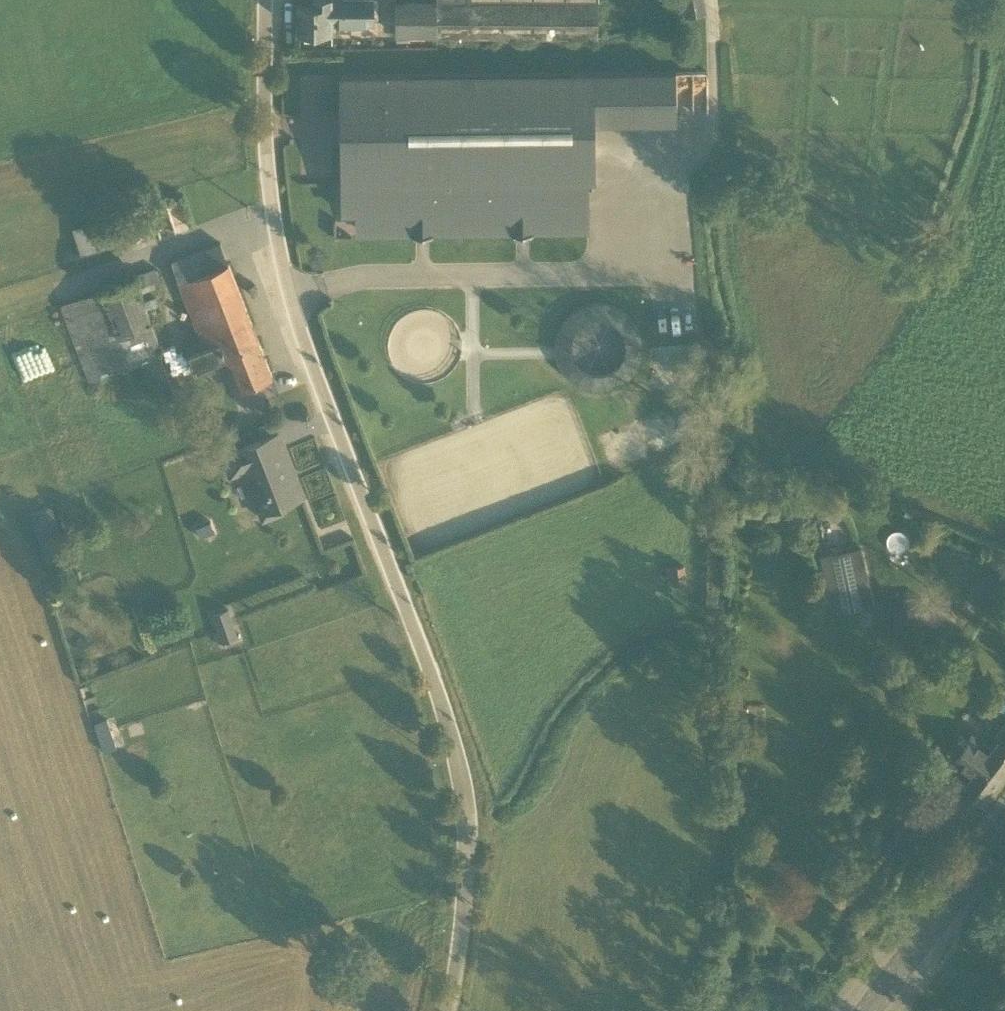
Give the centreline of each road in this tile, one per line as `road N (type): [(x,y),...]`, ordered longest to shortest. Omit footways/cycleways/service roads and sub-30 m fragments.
road 1 (unclassified): [(447,1010),(467,881),(464,803),(425,656),(291,302),(269,201),(264,0)]
road 2 (secondary): [(869,1010),(1004,831)]

